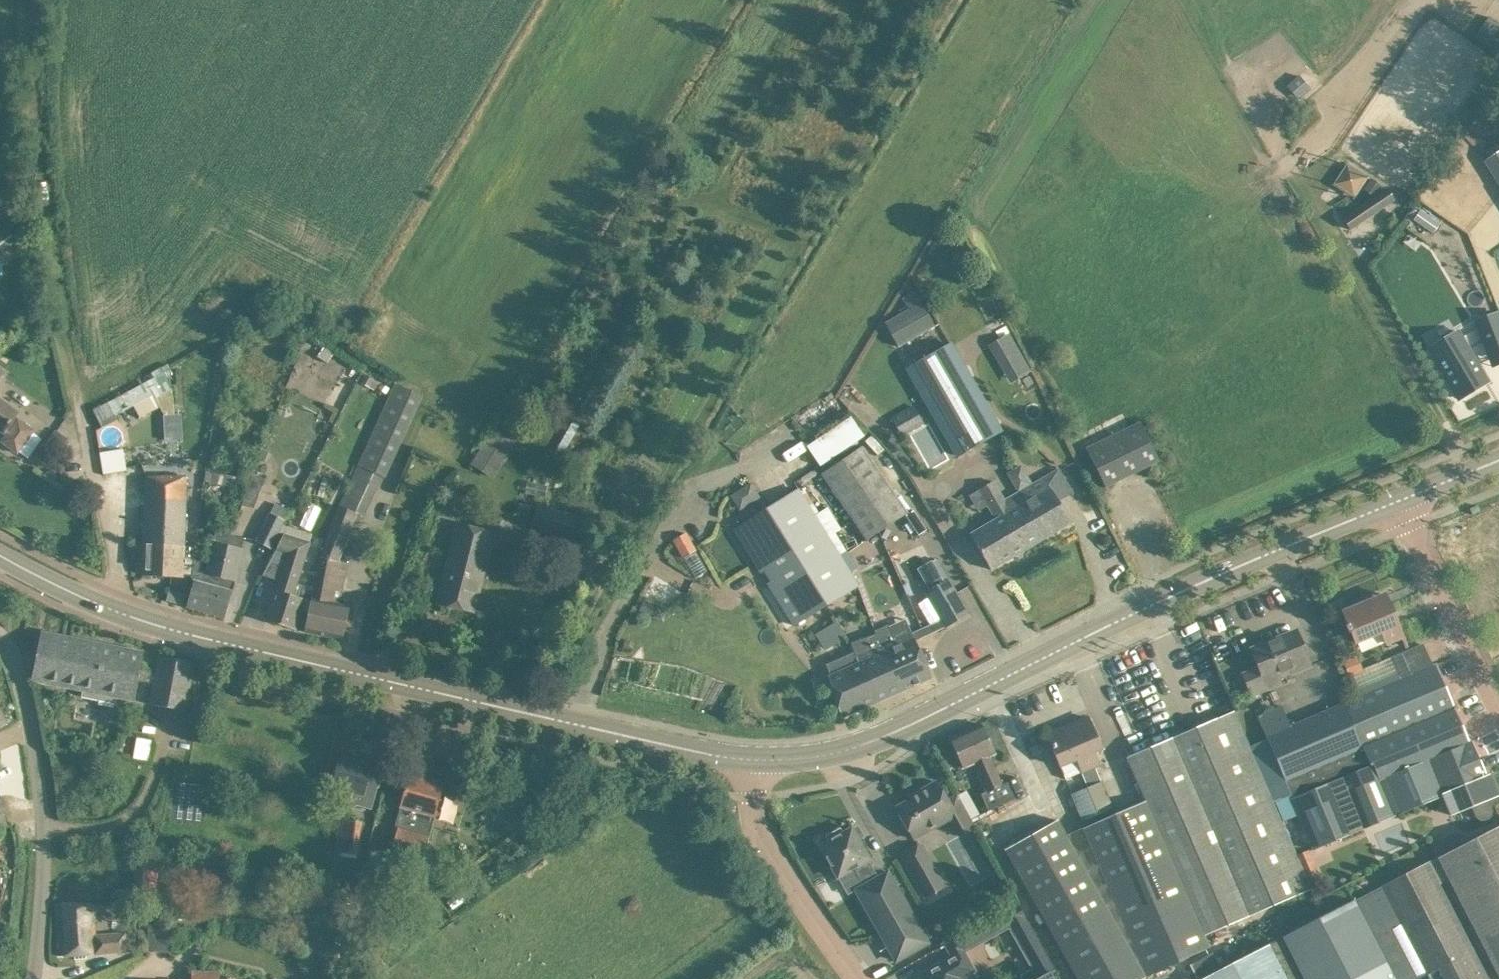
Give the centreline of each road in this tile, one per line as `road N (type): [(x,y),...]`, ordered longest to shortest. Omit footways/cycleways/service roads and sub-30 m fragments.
road 1 (secondary): [(754,760),(208,638),(68,593),(0,555)]
road 2 (secondary): [(754,760),(803,759),(888,737),(1139,609),(1402,503)]
road 3 (unclassified): [(32,978),(43,833),(34,733),(18,667),(0,633)]
road 4 (unclassified): [(858,978),(762,841),(753,818),(754,760)]
road 5 (unclassified): [(1498,703),(1402,503)]

